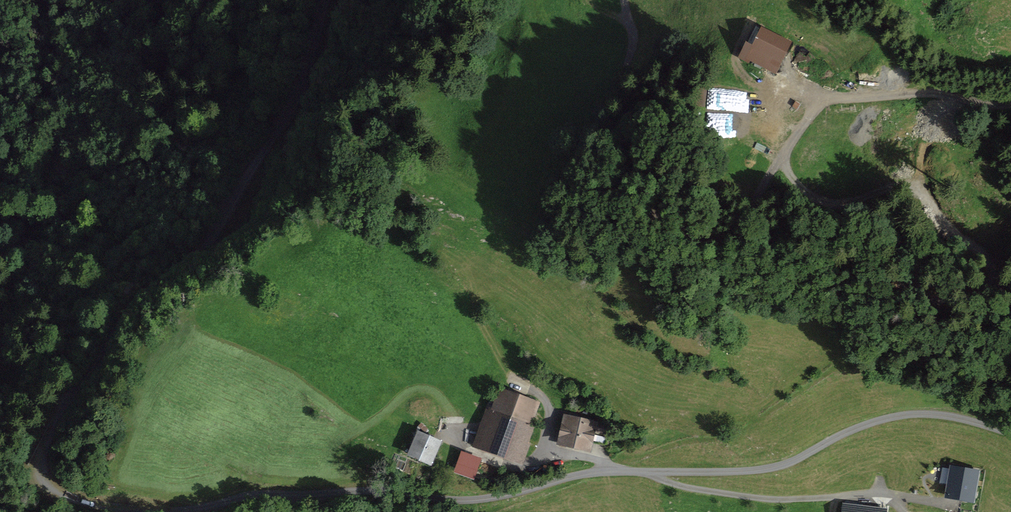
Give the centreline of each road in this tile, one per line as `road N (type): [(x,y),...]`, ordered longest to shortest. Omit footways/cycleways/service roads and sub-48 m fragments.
road 1 (unclassified): [(189,511),(260,494),(362,490),(471,499),(589,473),(771,467),(889,418),(938,415),(1010,433)]
road 2 (unclassified): [(325,0),(301,85),(224,214),(119,323),(45,445),(42,466),(57,491),(163,511)]
road 3 (track): [(628,0),(634,38),(621,87),(640,207),(715,243),(749,226),(819,103),(915,93),(1010,105)]

